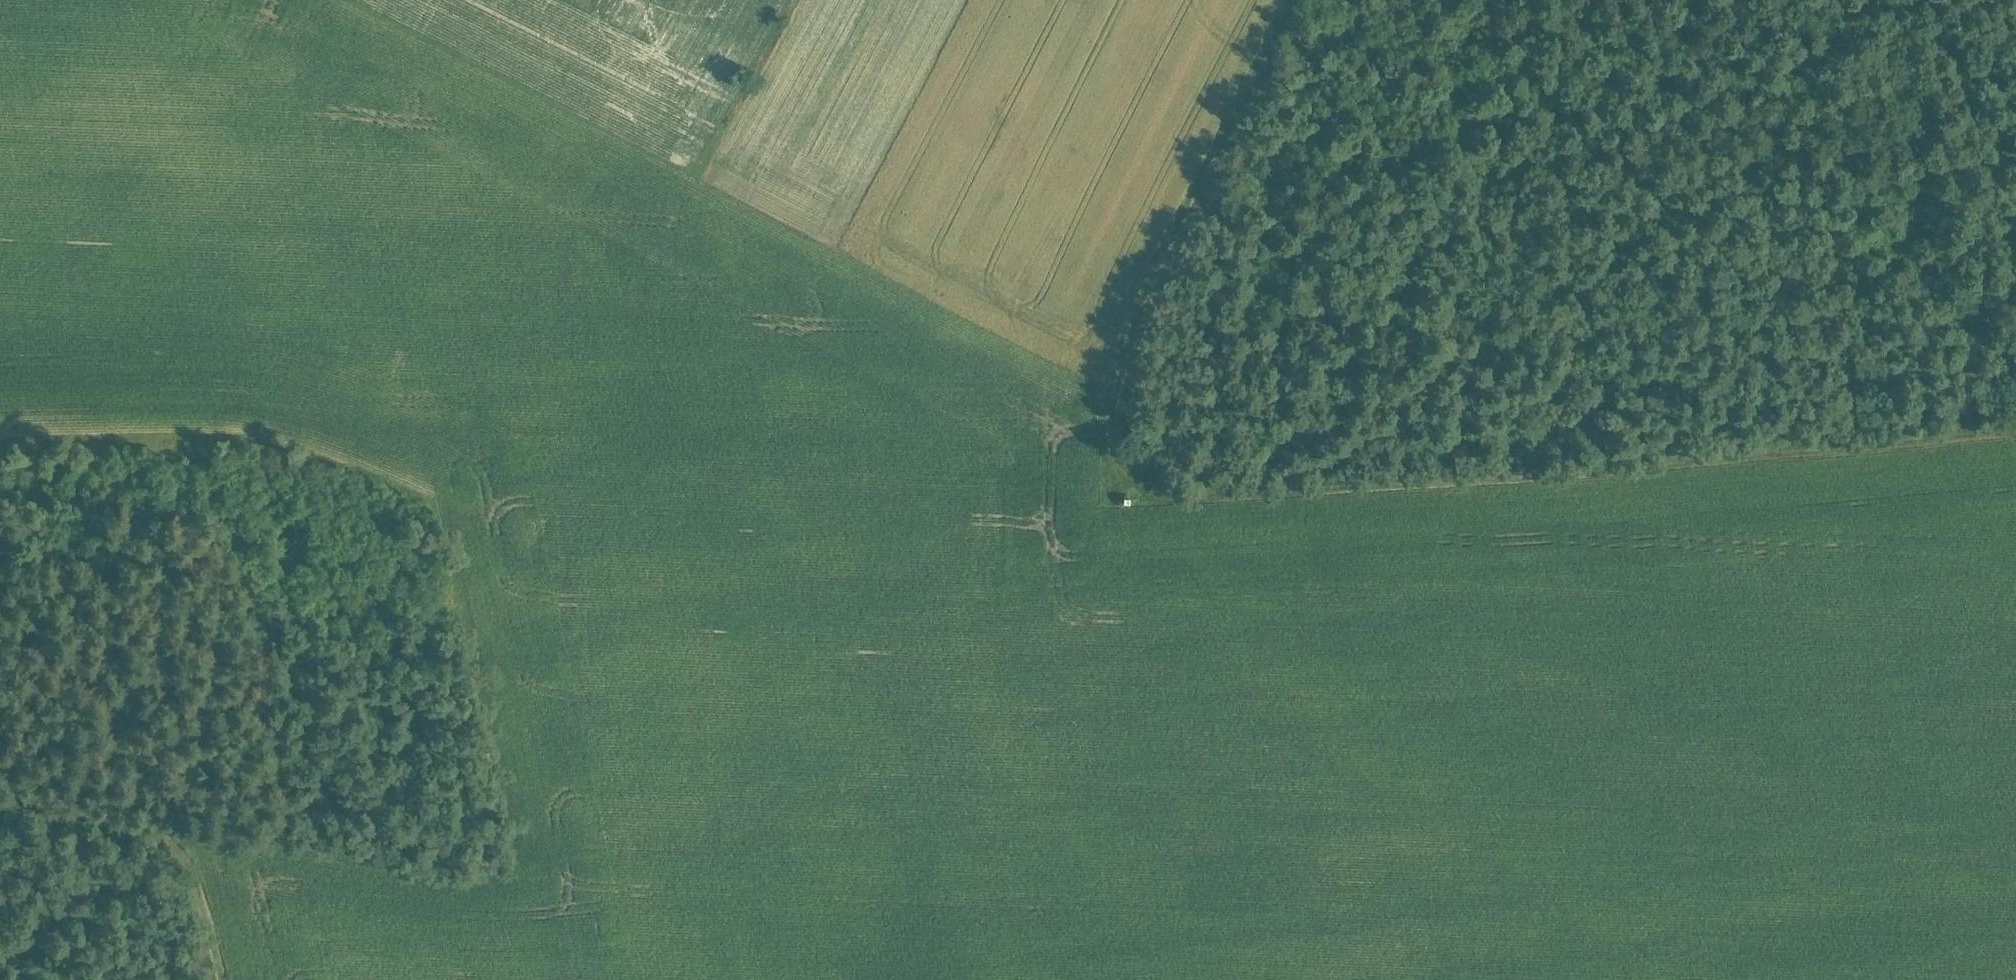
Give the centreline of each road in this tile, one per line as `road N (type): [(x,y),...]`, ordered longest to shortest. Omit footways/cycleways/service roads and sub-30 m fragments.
road 1 (track): [(1529,477),(1171,504),(1117,468),(1110,438),(1152,291),(1303,0)]
road 2 (track): [(0,801),(200,847),(234,979)]
road 3 (track): [(2015,429),(1741,450)]

